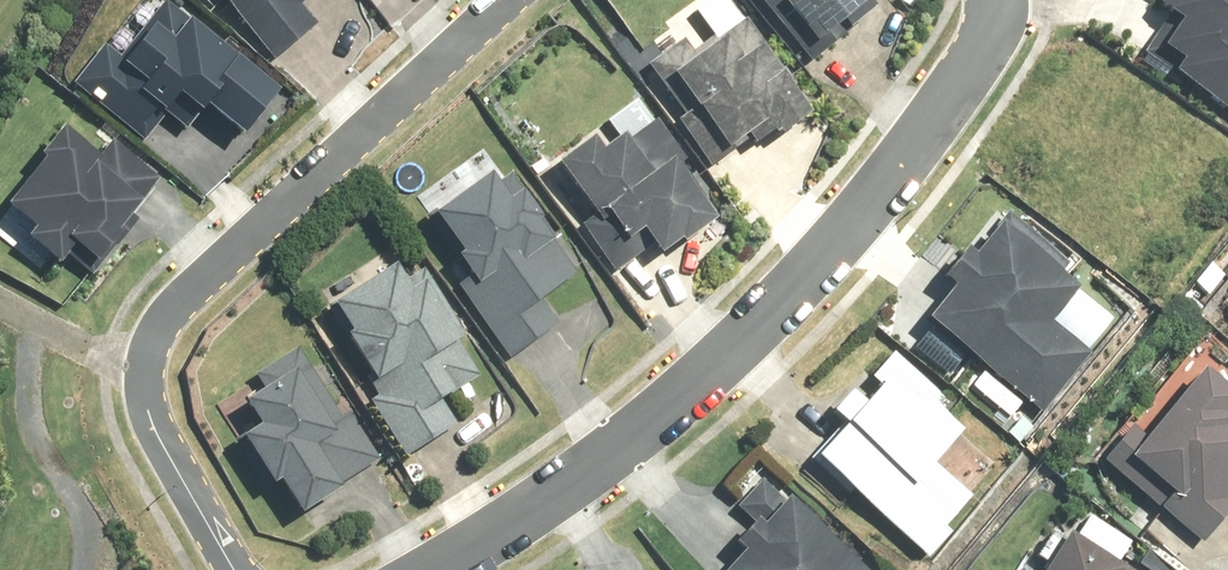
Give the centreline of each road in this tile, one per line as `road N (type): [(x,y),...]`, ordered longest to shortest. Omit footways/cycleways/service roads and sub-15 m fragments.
road 1 (residential): [(997,35),(909,166),(779,309),(625,442),(429,569)]
road 2 (residential): [(514,0),(160,328),(149,382),(236,569)]

